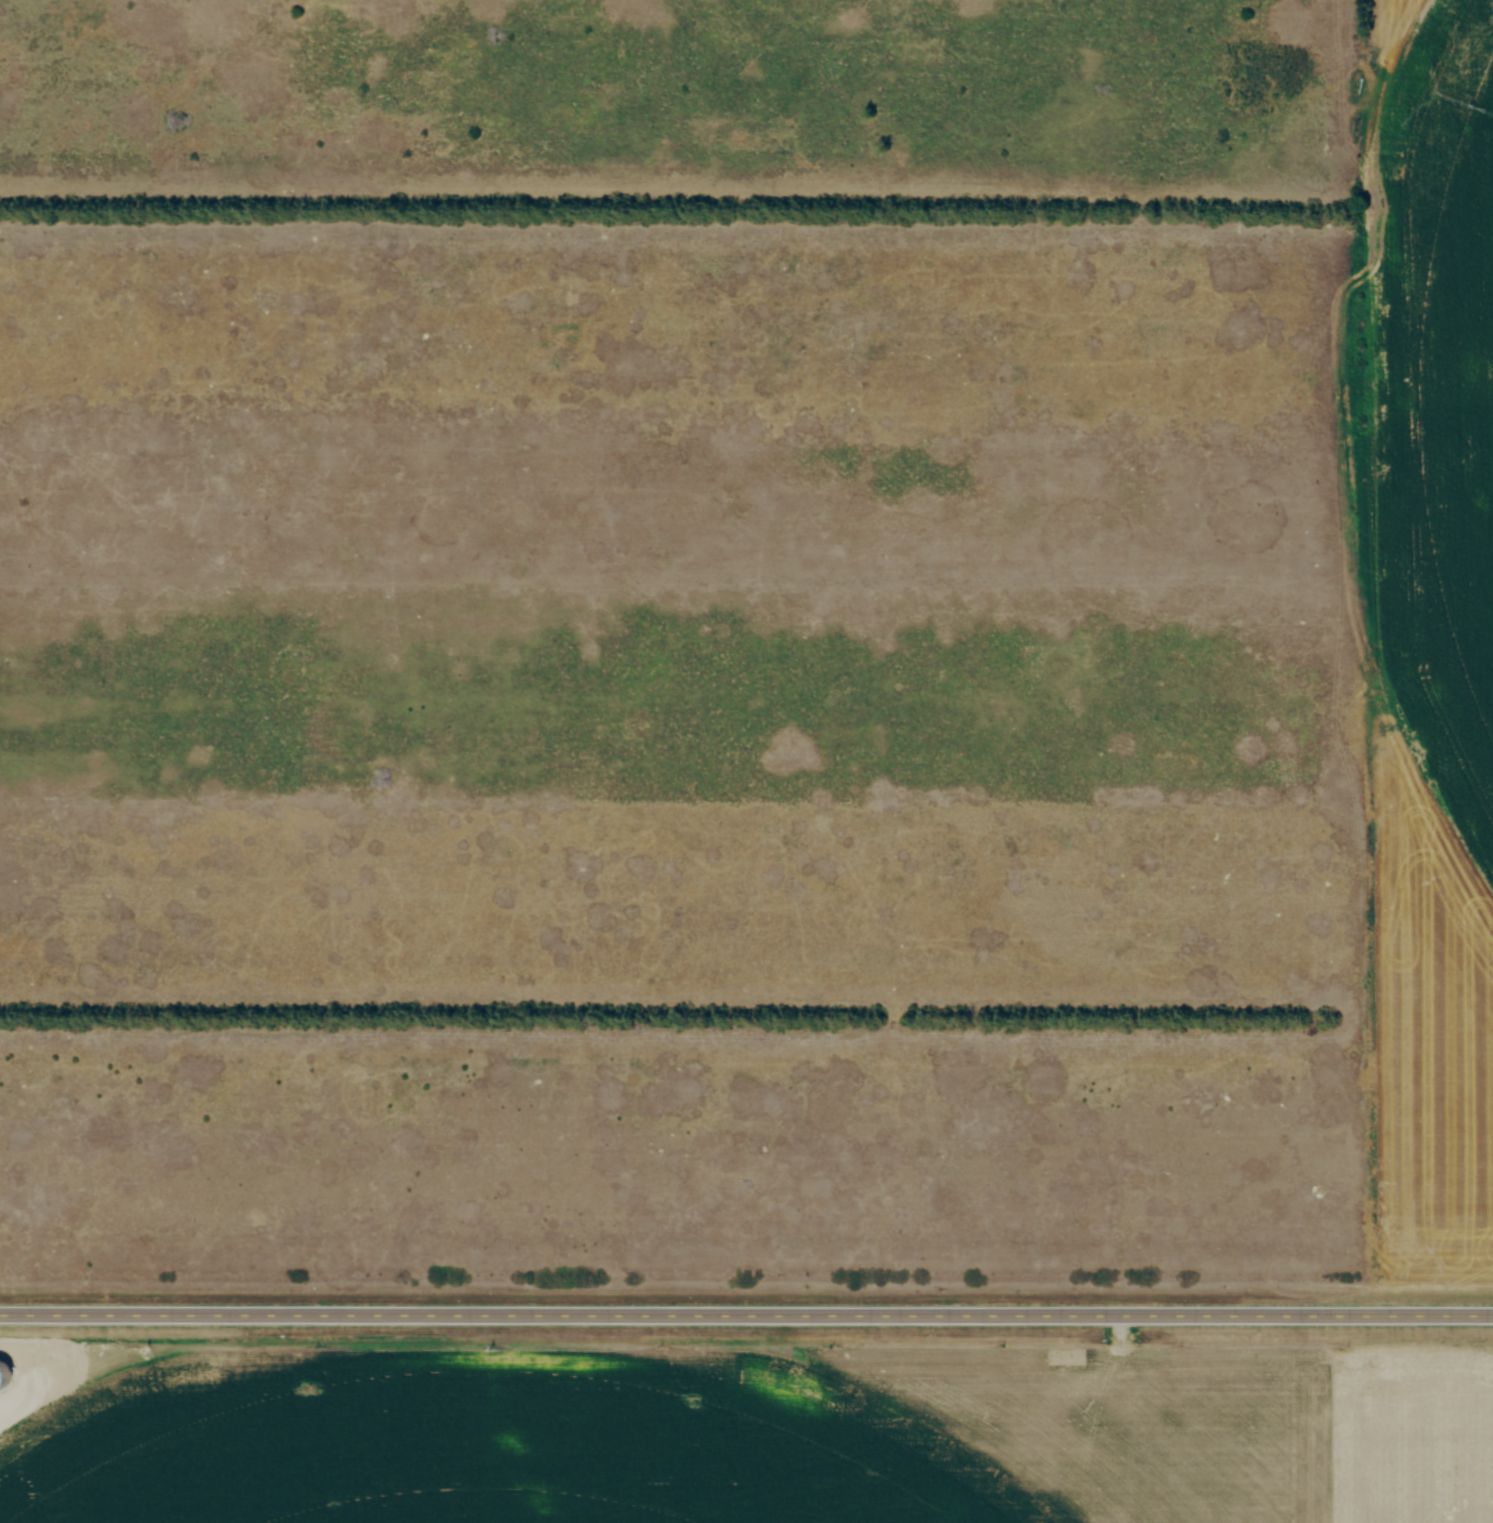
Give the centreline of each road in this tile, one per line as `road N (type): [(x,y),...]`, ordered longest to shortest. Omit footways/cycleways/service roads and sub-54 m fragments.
road 1 (primary): [(0,1314),(1492,1315)]

